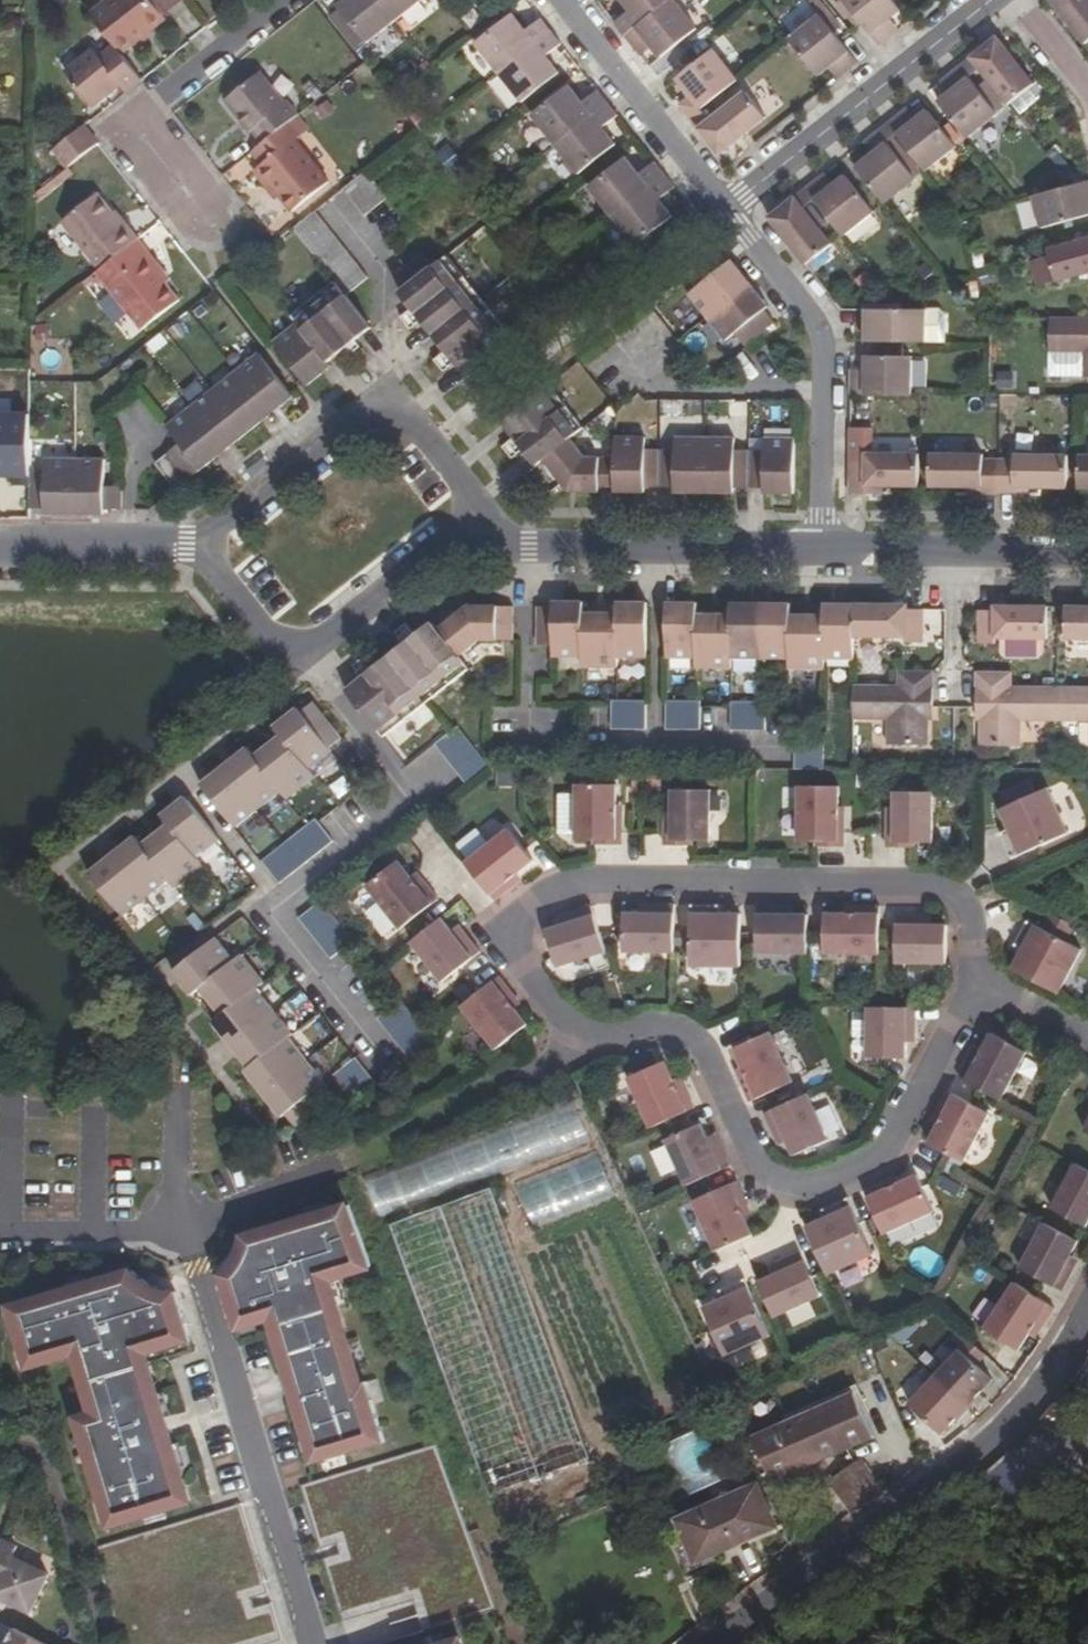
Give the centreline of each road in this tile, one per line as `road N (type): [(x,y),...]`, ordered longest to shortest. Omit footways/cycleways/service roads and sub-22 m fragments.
road 1 (residential): [(969,991),(964,906),(934,885),(582,886),(541,899),(518,926),(514,955),(577,1045)]
road 2 (residential): [(577,1045),(651,1033),(687,1040),(763,1176),(807,1190),(878,1160),(944,1051),(969,991)]
road 3 (tertiary): [(715,1643),(979,1452),(1026,1401),(1087,1308)]
road 4 (tertiary): [(457,545),(455,507),(386,412),(368,406),(209,533),(201,550)]
road 5 (residential): [(199,1272),(309,1643)]
road 6 (residential): [(820,551),(821,335),(727,214)]
road 7 (tertiary): [(457,545),(820,551)]
road 8 (tertiary): [(201,550),(208,575),(263,646),(289,666),(315,659),(457,545)]
road 9 (residential): [(990,0),(727,214)]
road 10 (residential): [(215,228),(131,123),(284,0)]
road 11 (residential): [(727,214),(562,0)]
road 12 (tertiary): [(820,551),(1087,553)]
road 13 (tertiary): [(201,550),(0,545)]
road 14 (residential): [(1087,1048),(969,991)]
road 15 (residential): [(1087,96),(1014,0)]

